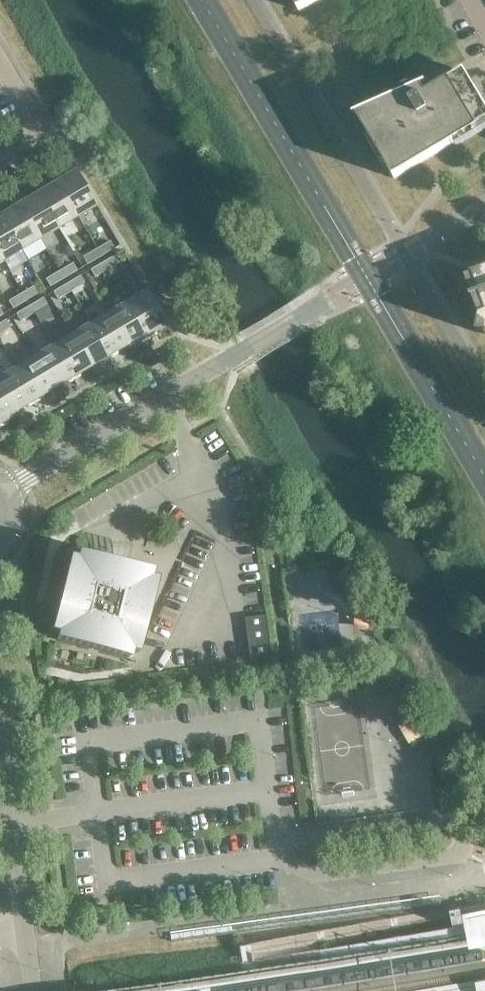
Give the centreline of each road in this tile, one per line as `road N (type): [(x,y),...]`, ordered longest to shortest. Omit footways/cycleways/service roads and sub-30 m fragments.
road 1 (unclassified): [(9,490),(484,210)]
road 2 (unclassified): [(0,743),(36,990)]
road 3 (residential): [(0,166),(40,144),(0,74)]

